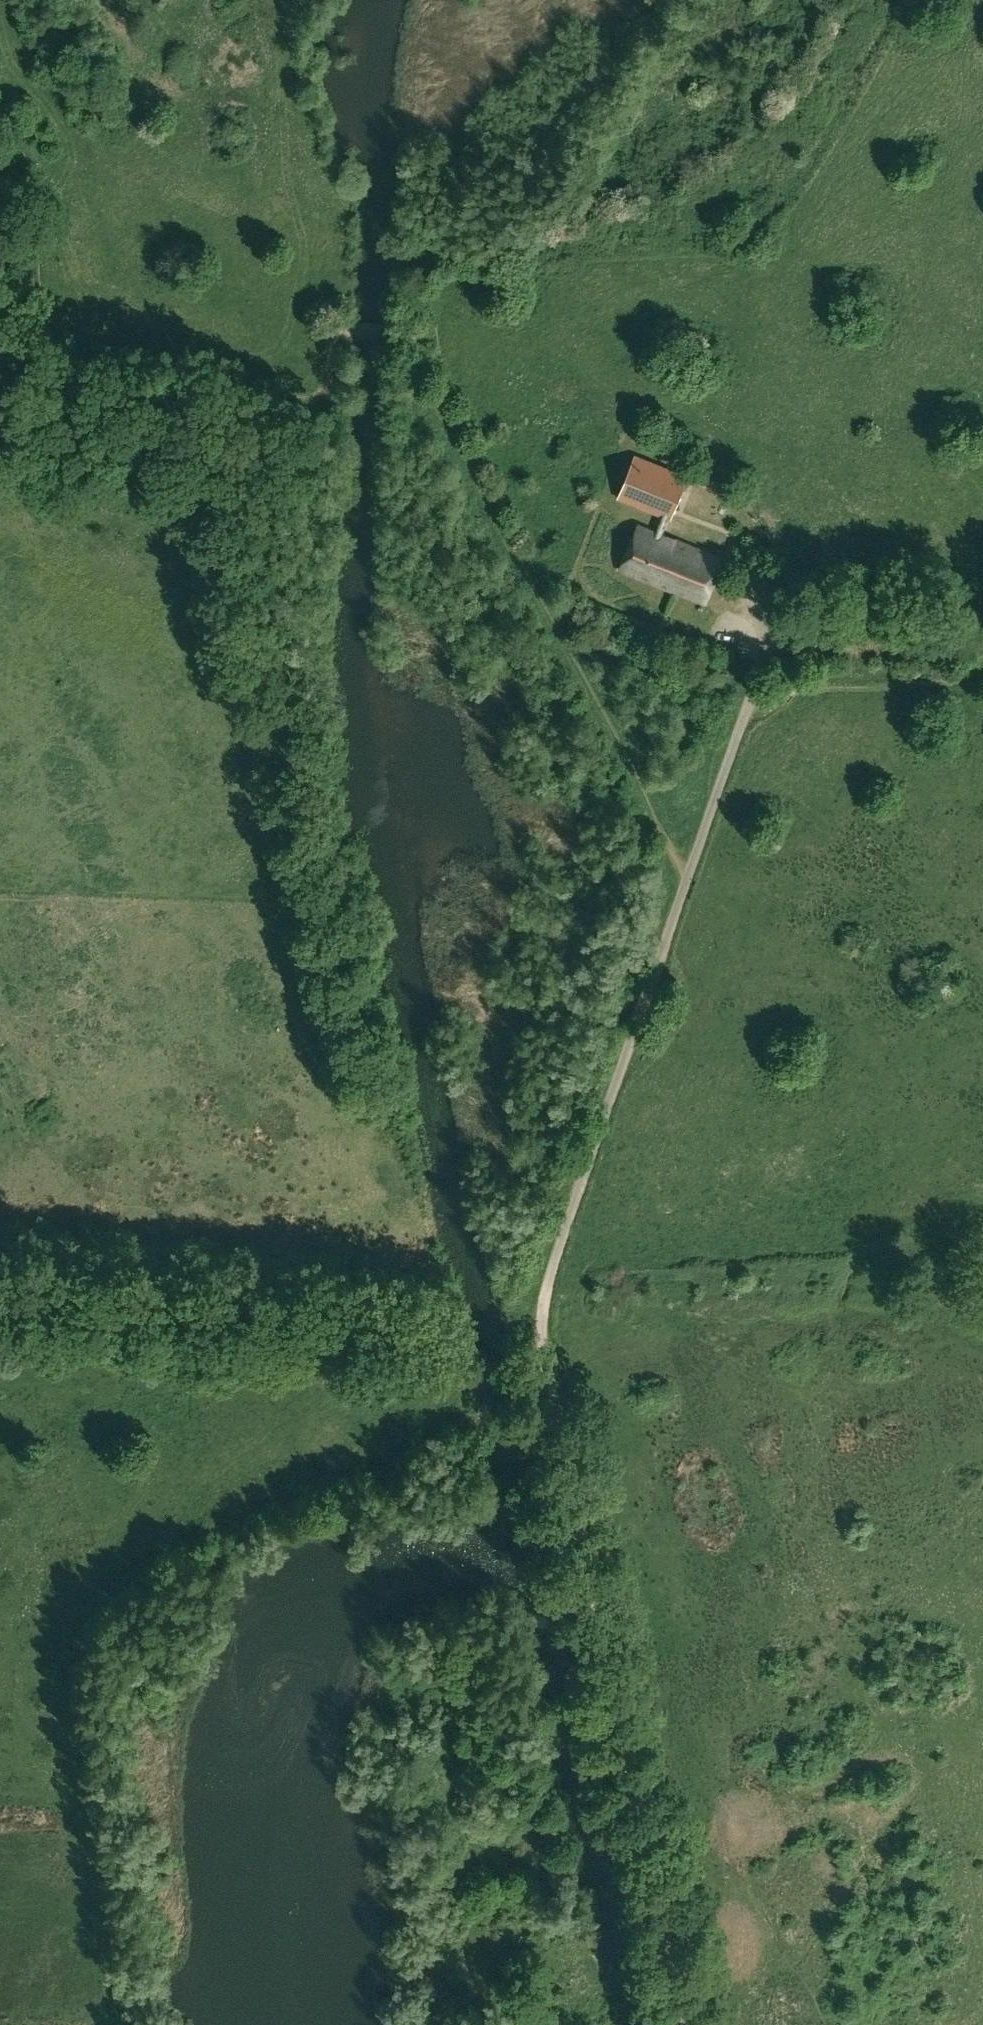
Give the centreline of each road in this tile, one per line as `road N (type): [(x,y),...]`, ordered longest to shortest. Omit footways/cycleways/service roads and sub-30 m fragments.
road 1 (track): [(688,2024),(559,1443),(541,1327),(567,1217),(754,686)]
road 2 (track): [(443,1331),(0,1287)]

